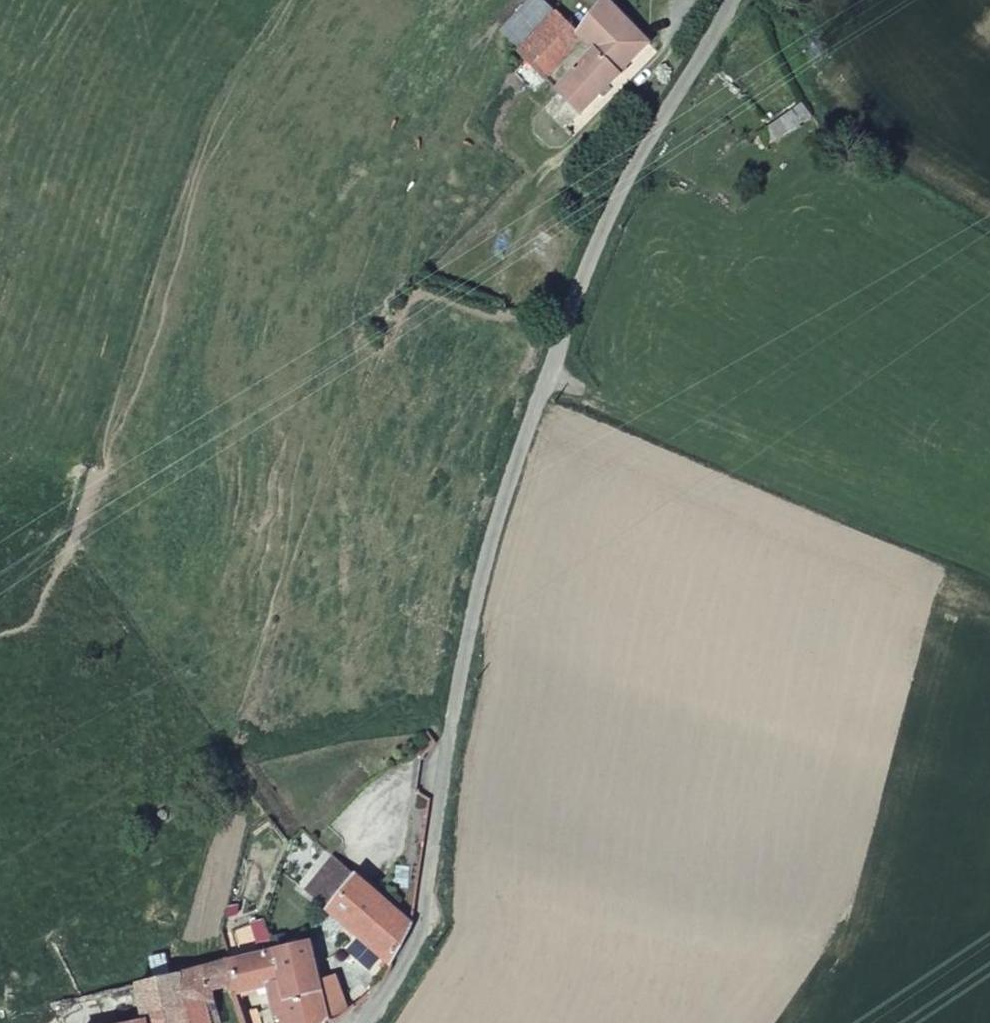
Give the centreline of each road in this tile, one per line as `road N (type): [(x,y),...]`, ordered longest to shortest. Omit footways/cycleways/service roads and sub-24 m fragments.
road 1 (unclassified): [(736,0),(595,255),(565,327),(503,521),(460,707),(429,917),(366,1022)]

